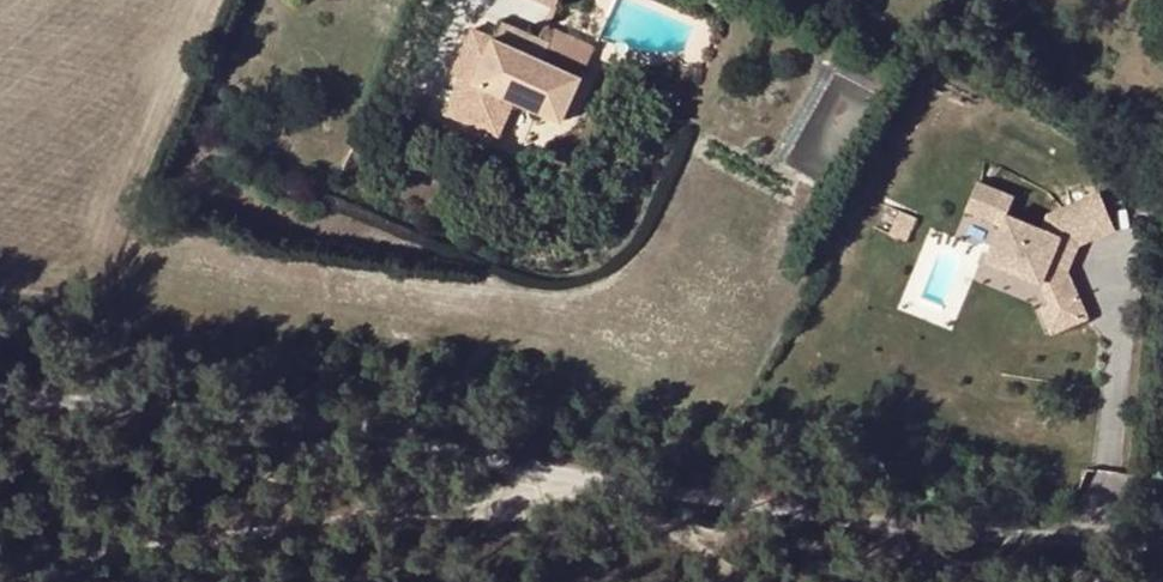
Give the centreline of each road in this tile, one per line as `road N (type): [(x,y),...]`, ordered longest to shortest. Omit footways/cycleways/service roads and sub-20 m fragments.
road 1 (unclassified): [(1162,550),(893,521),(533,464),(355,424),(0,384)]

